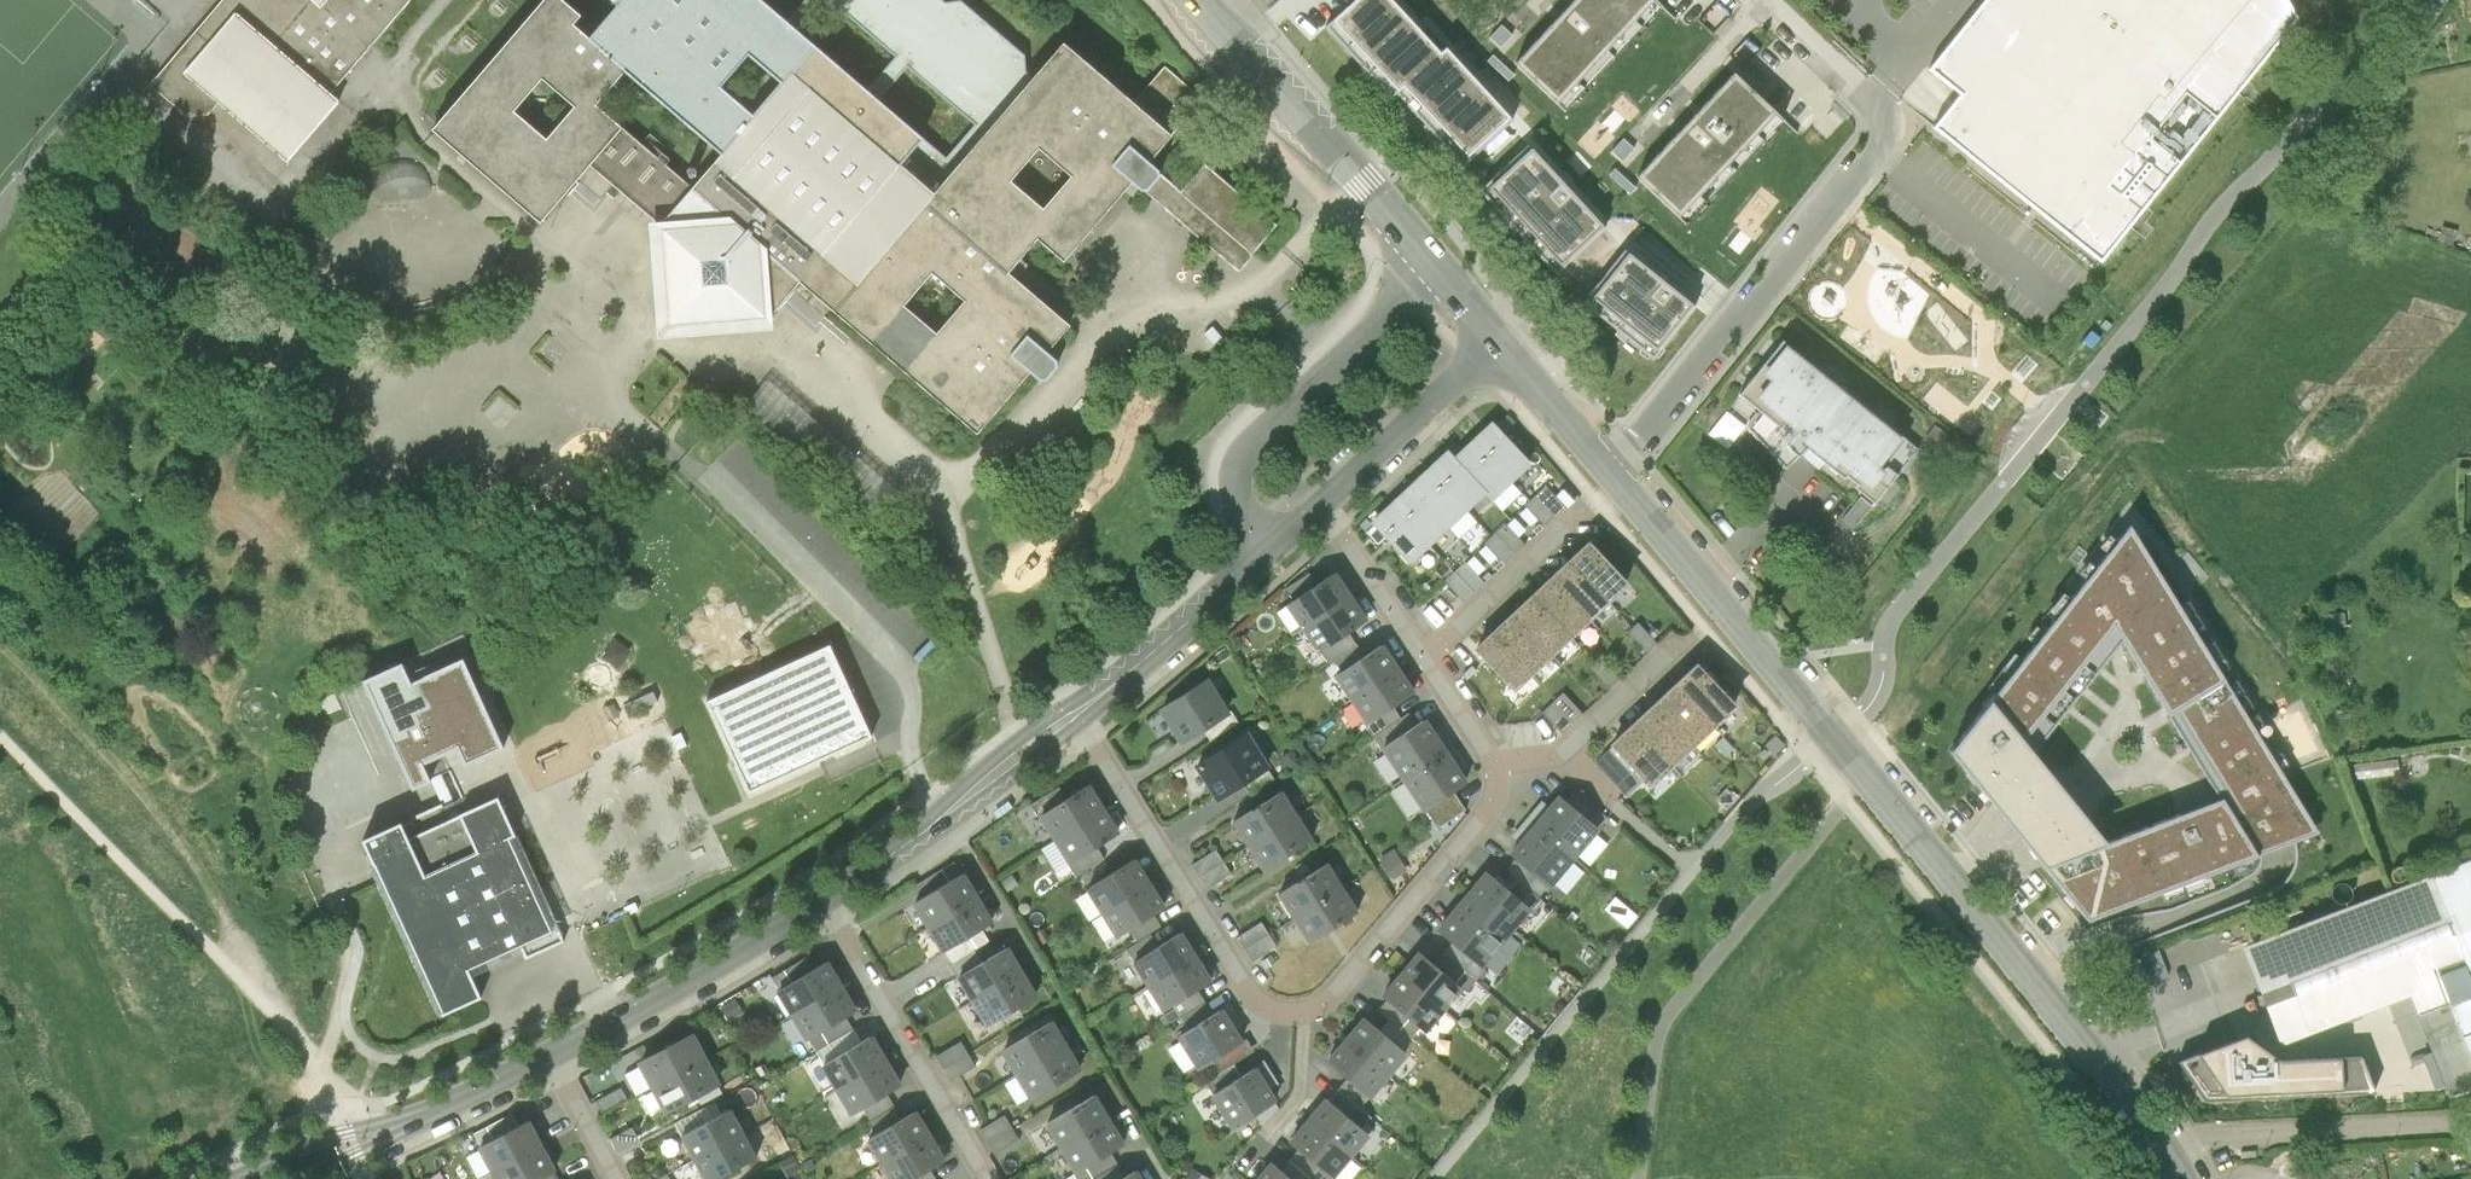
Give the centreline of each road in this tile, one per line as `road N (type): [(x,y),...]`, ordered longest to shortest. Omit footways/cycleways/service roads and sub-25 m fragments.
road 1 (residential): [(1616,481),(2160,1142)]
road 2 (residential): [(1495,767),(1496,796),(1480,822),(1333,994),(1292,1015),(1253,997),(1074,714)]
road 3 (track): [(362,1131),(347,1083),(276,963),(162,798),(41,660),(0,633)]
road 4 (unclassified): [(1616,481),(1878,154),(1889,132),(1875,106)]
road 5 (residential): [(1199,0),(1497,343)]
road 6 (residential): [(826,896),(992,1178)]
road 7 (unclassified): [(1322,506),(1074,714)]
road 8 (unclassified): [(551,1051),(255,1178)]
road 9 (unclassified): [(826,896),(551,1051)]
road 10 (residential): [(2160,1142),(2427,1124),(2470,1139)]
road 11 (unclassified): [(1074,714),(826,896)]
road 12 (residential): [(1495,767),(1559,758),(1695,635)]
road 13 (unclassified): [(1497,343),(1322,506)]
road 14 (residential): [(1425,660),(1588,507)]
road 15 (residential): [(1322,506),(1425,660)]
road 16 (residential): [(1497,343),(1616,481)]
road 17 (residential): [(1875,106),(1767,0)]
road 18 (residential): [(619,1178),(551,1051)]
road 19 (residential): [(1425,660),(1495,767)]

